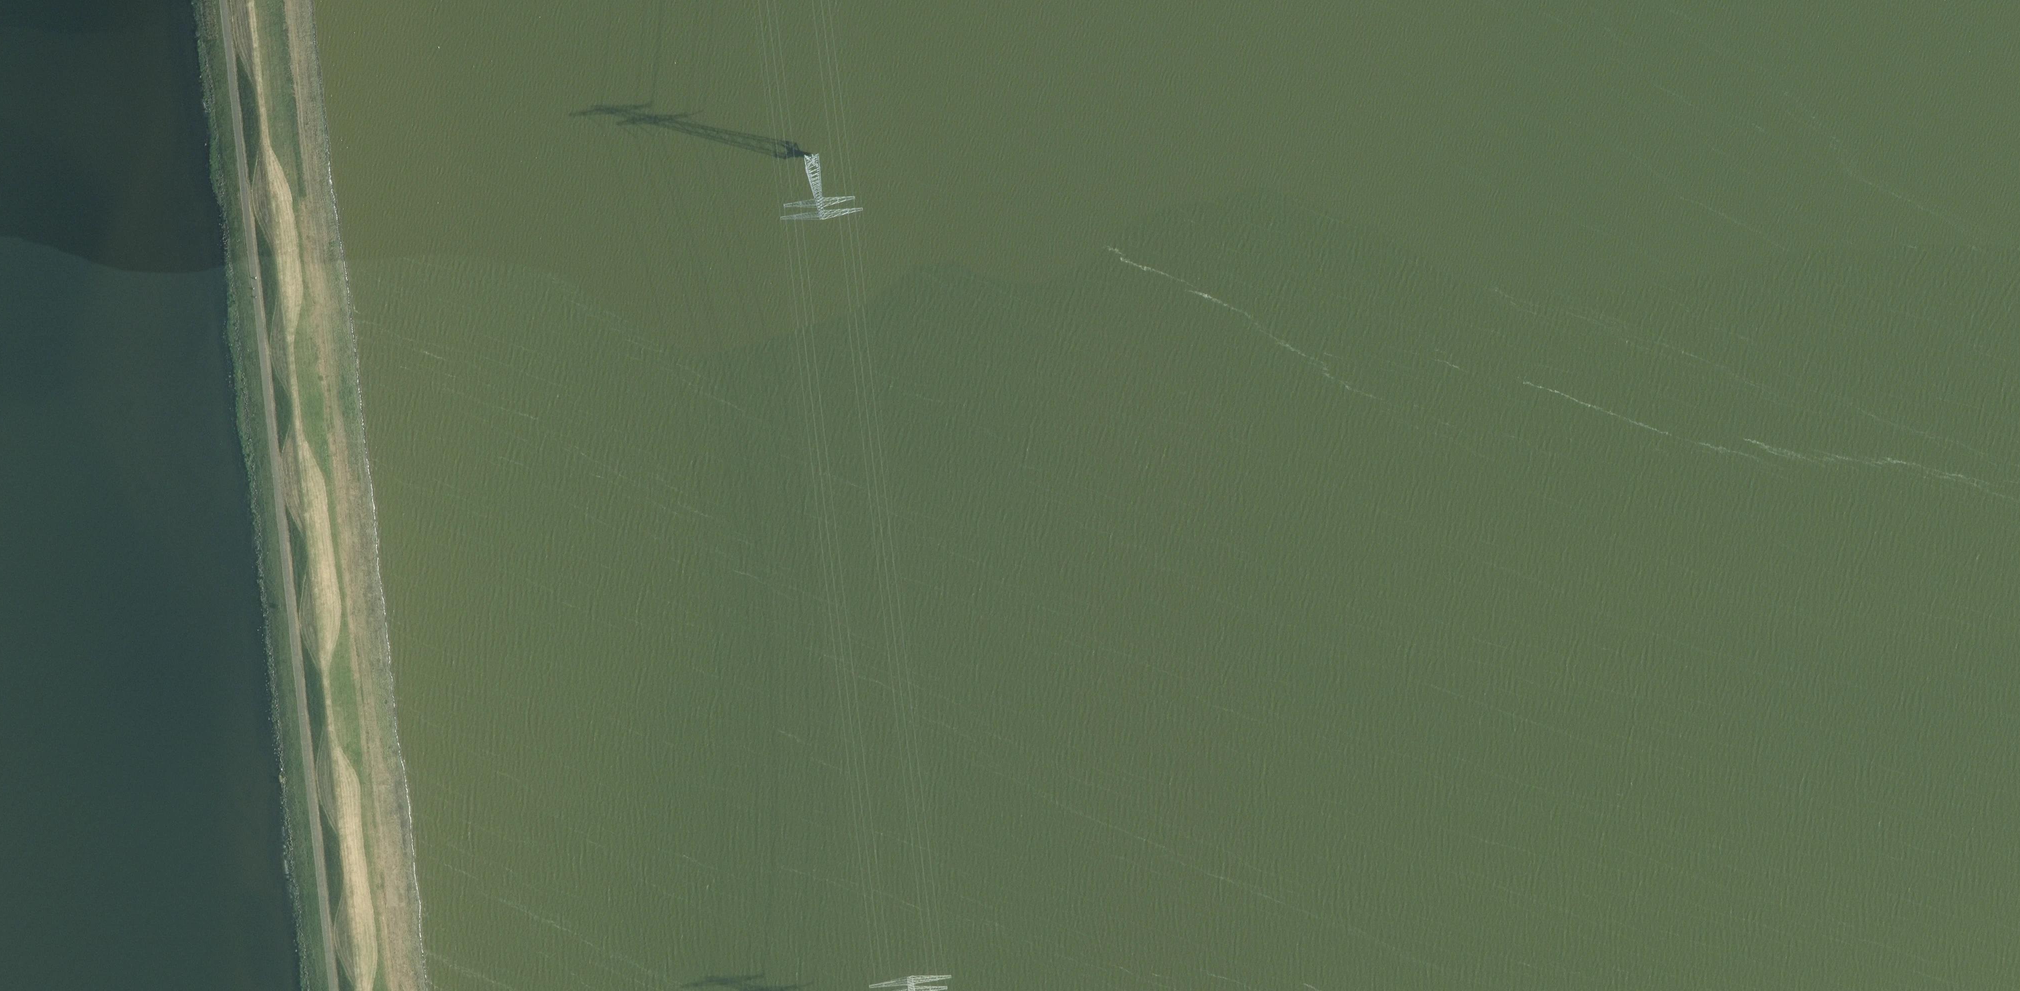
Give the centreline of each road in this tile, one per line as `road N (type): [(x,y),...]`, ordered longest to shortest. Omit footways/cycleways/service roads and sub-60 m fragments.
road 1 (unclassified): [(337,990),(226,0)]

